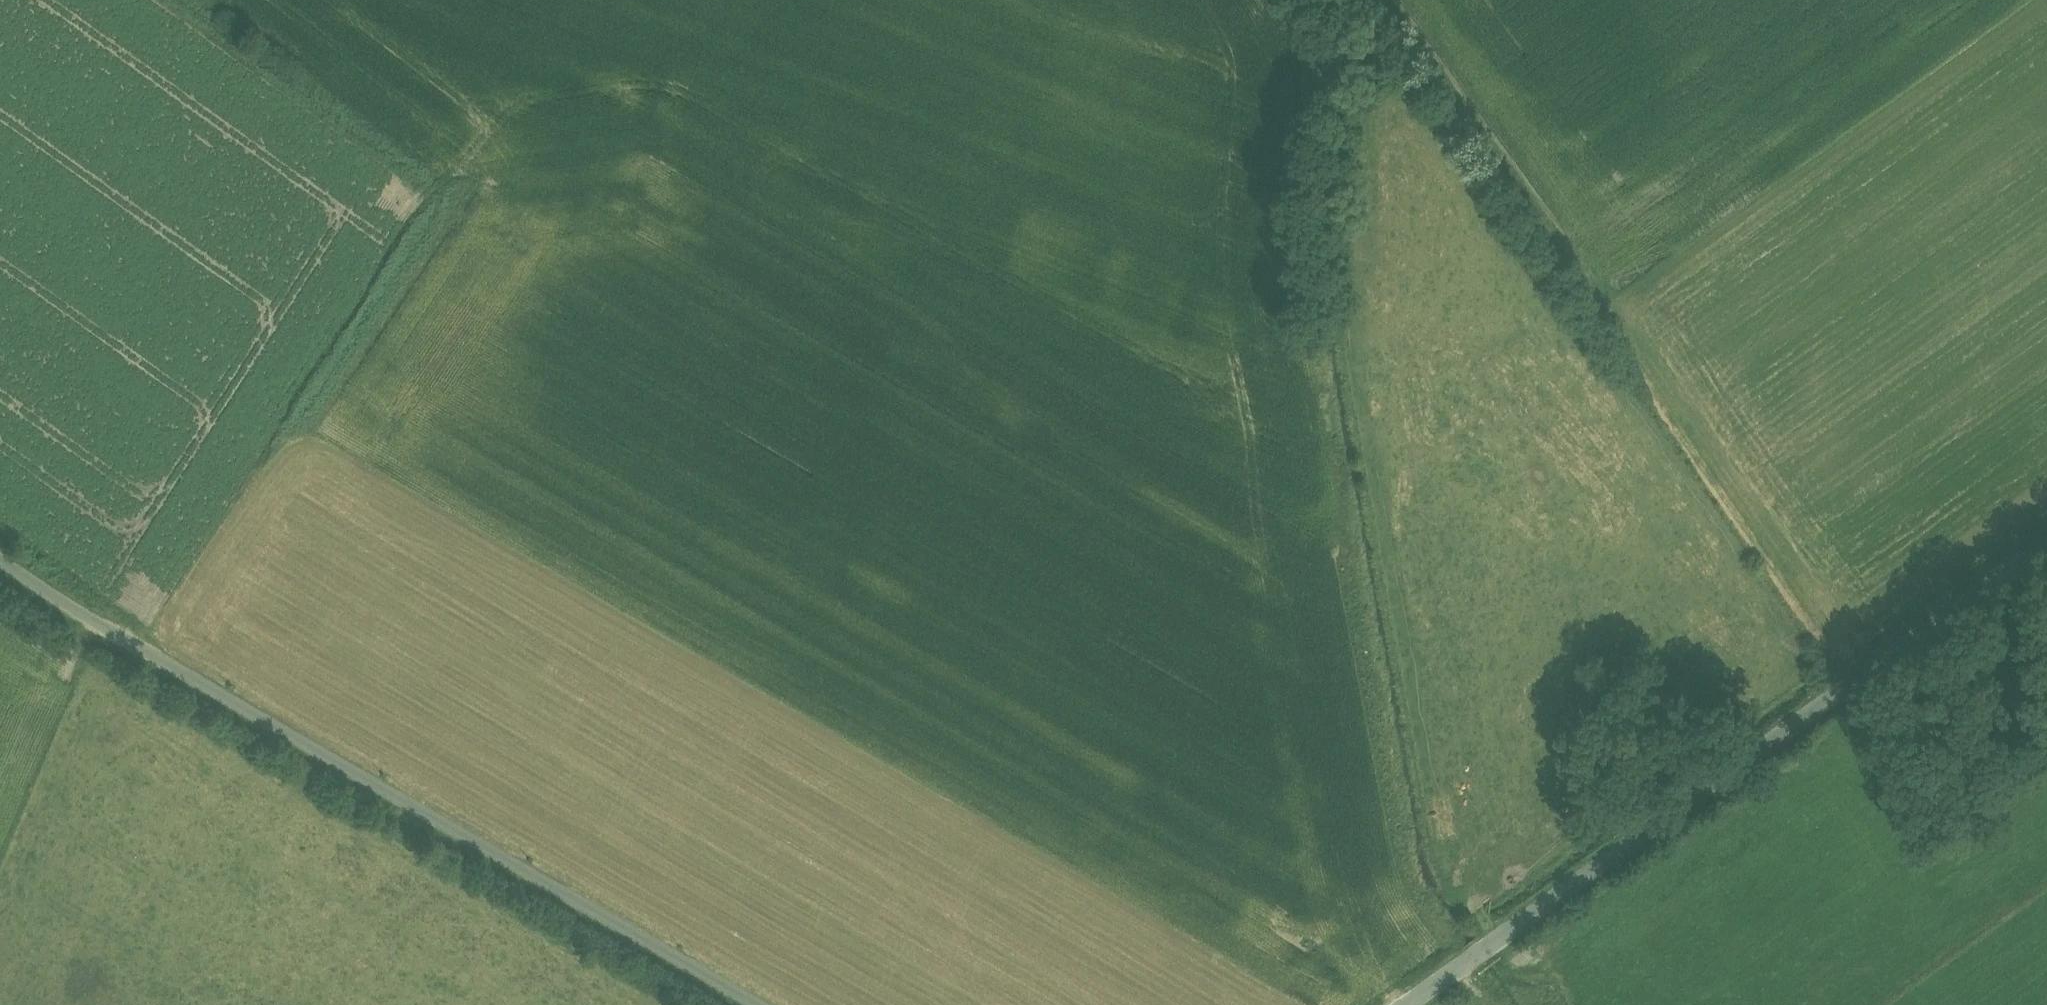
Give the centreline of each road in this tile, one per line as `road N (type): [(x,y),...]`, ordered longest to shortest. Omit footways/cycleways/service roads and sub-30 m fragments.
road 1 (unclassified): [(751,1004),(51,604),(0,565)]
road 2 (unclassified): [(2046,555),(1412,1004)]

